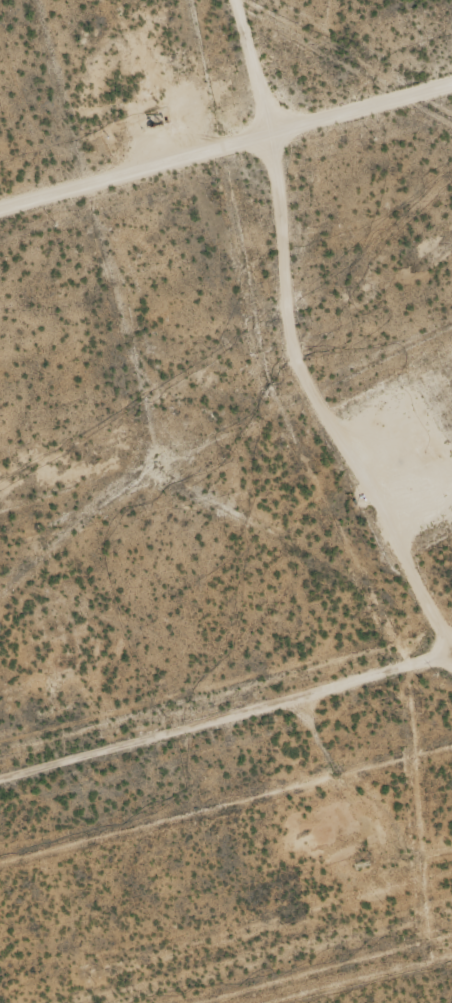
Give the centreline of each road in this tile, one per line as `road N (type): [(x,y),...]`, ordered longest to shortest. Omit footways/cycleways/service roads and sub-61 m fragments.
road 1 (track): [(174,0),(228,193),(251,222),(256,417),(373,610),(422,726),(451,771)]
road 2 (track): [(0,248),(451,129)]
road 3 (track): [(422,726),(0,829)]

